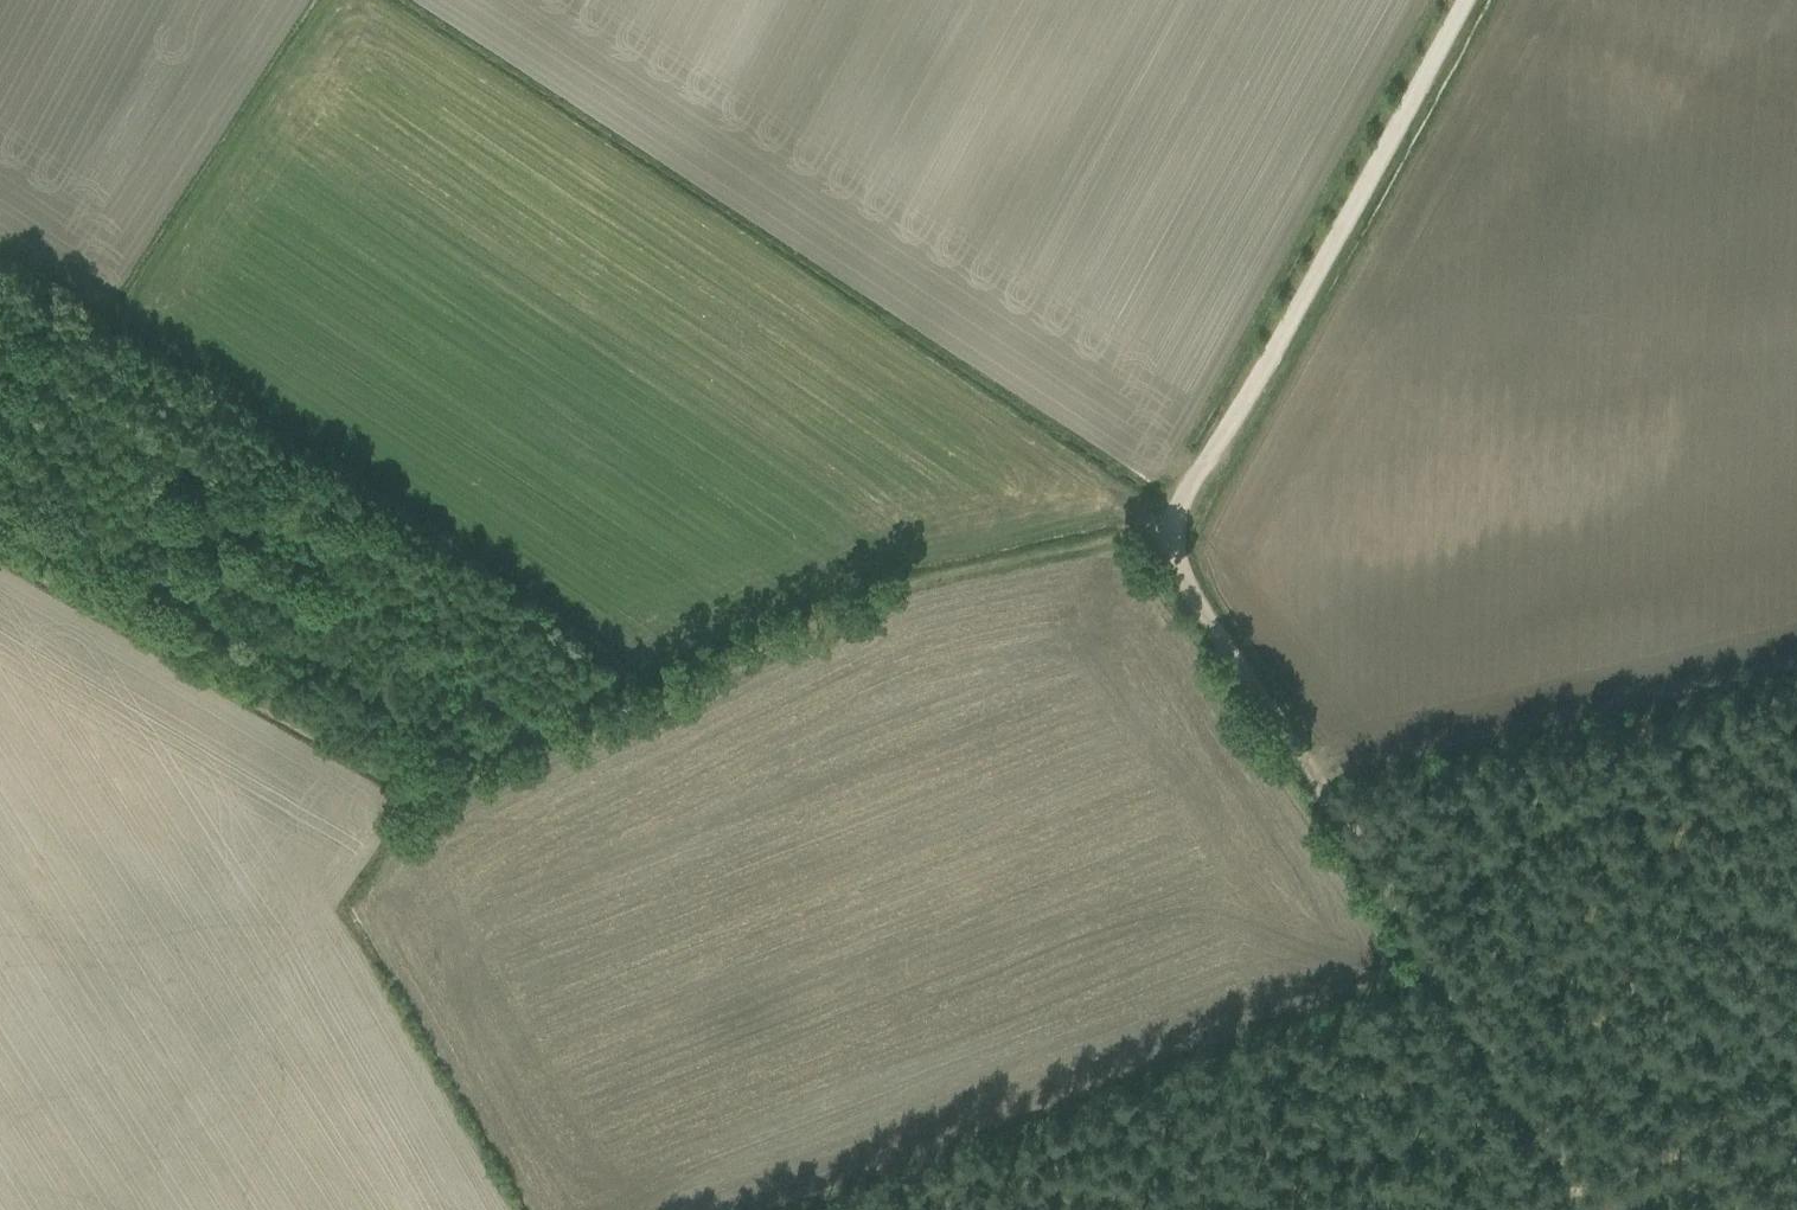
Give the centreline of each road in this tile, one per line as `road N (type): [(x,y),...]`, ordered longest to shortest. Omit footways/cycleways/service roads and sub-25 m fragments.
road 1 (track): [(1600,1209),(1201,611),(1179,566),(1174,516)]
road 2 (track): [(1174,516),(1466,0)]

